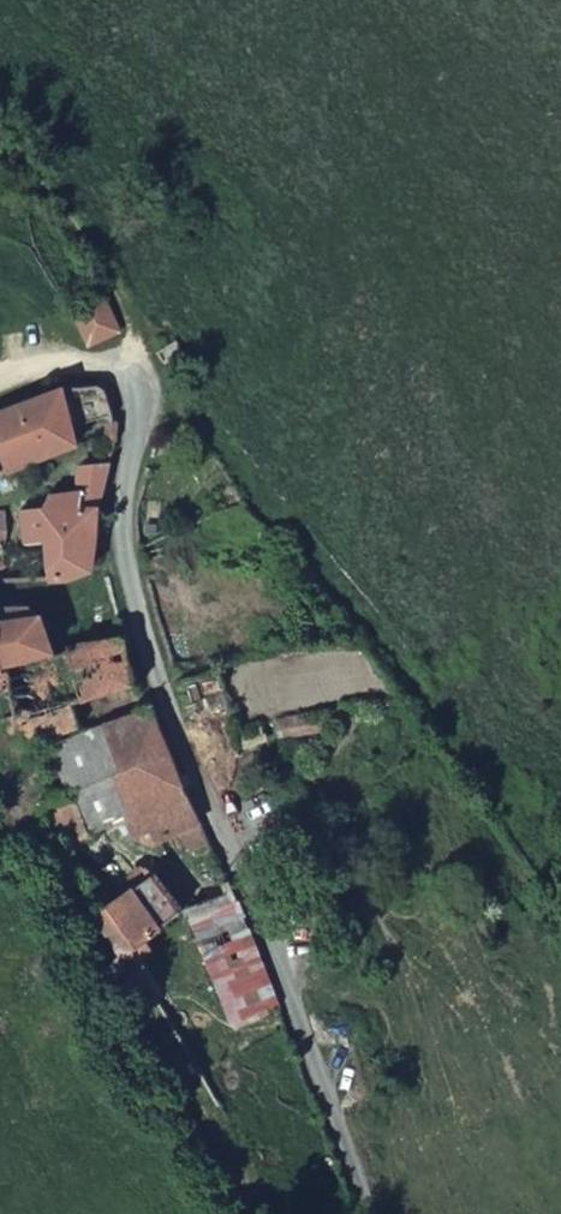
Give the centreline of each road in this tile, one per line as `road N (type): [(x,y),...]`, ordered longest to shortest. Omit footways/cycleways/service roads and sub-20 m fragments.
road 1 (unclassified): [(373,1213),(143,636),(126,541),(137,385)]
road 2 (track): [(137,385),(139,338),(89,233),(0,161)]
road 3 (track): [(137,385),(77,362),(0,371)]

